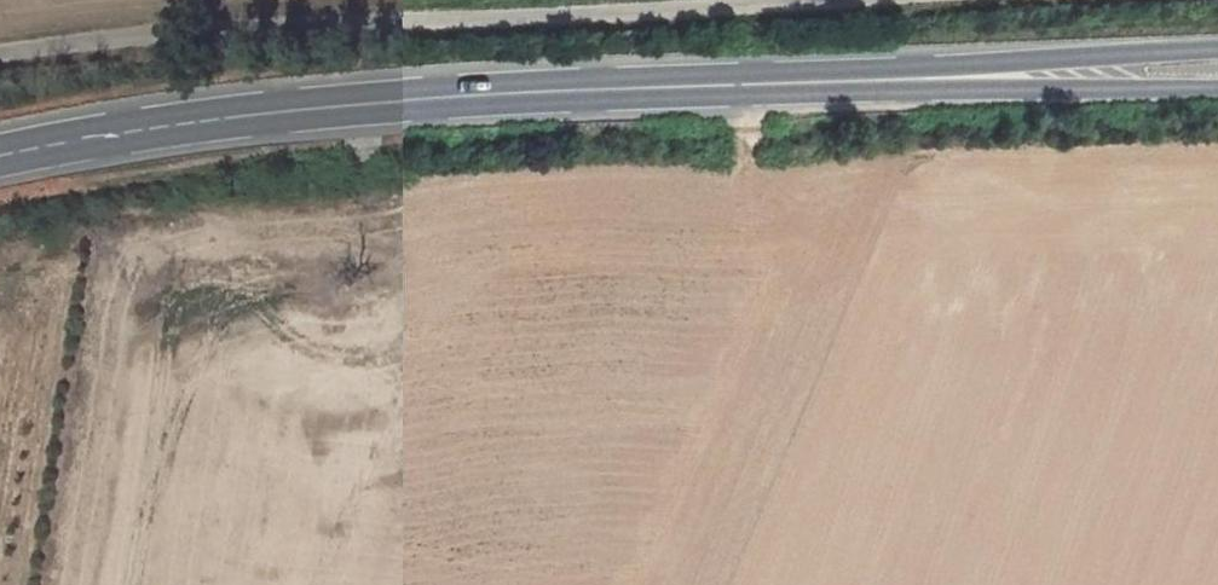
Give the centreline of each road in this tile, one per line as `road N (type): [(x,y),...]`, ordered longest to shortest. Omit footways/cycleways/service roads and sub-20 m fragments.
road 1 (secondary): [(1217,70),(328,104),(0,151)]
road 2 (unclassified): [(787,0),(207,31),(0,52)]

